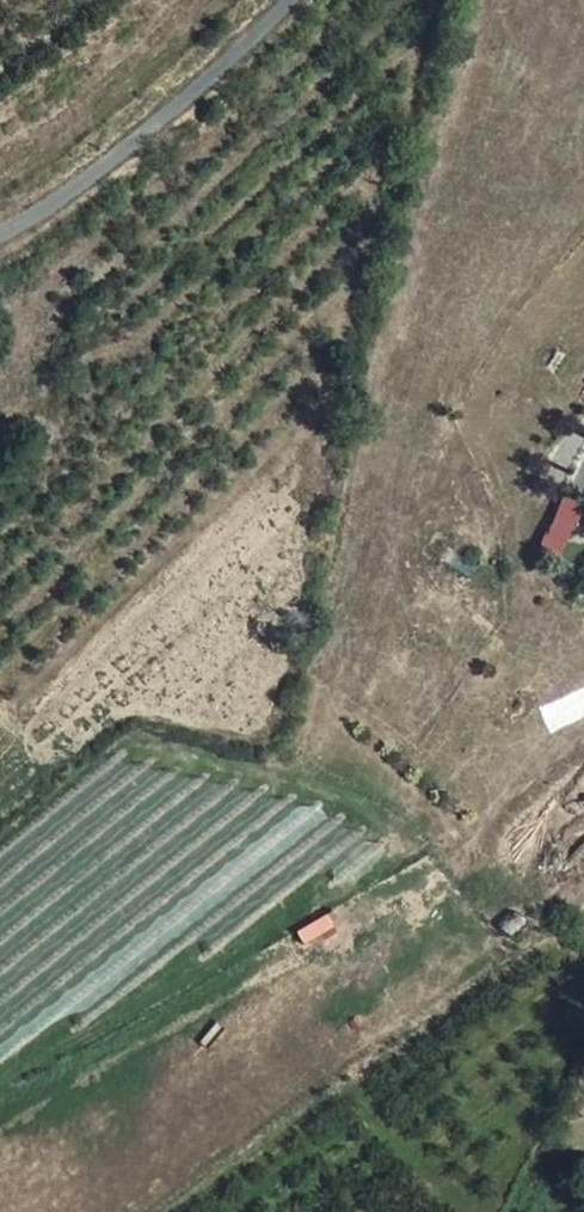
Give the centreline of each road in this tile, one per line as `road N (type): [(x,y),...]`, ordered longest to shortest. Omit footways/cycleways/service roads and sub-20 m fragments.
road 1 (unclassified): [(271,0),(61,207),(0,230)]

